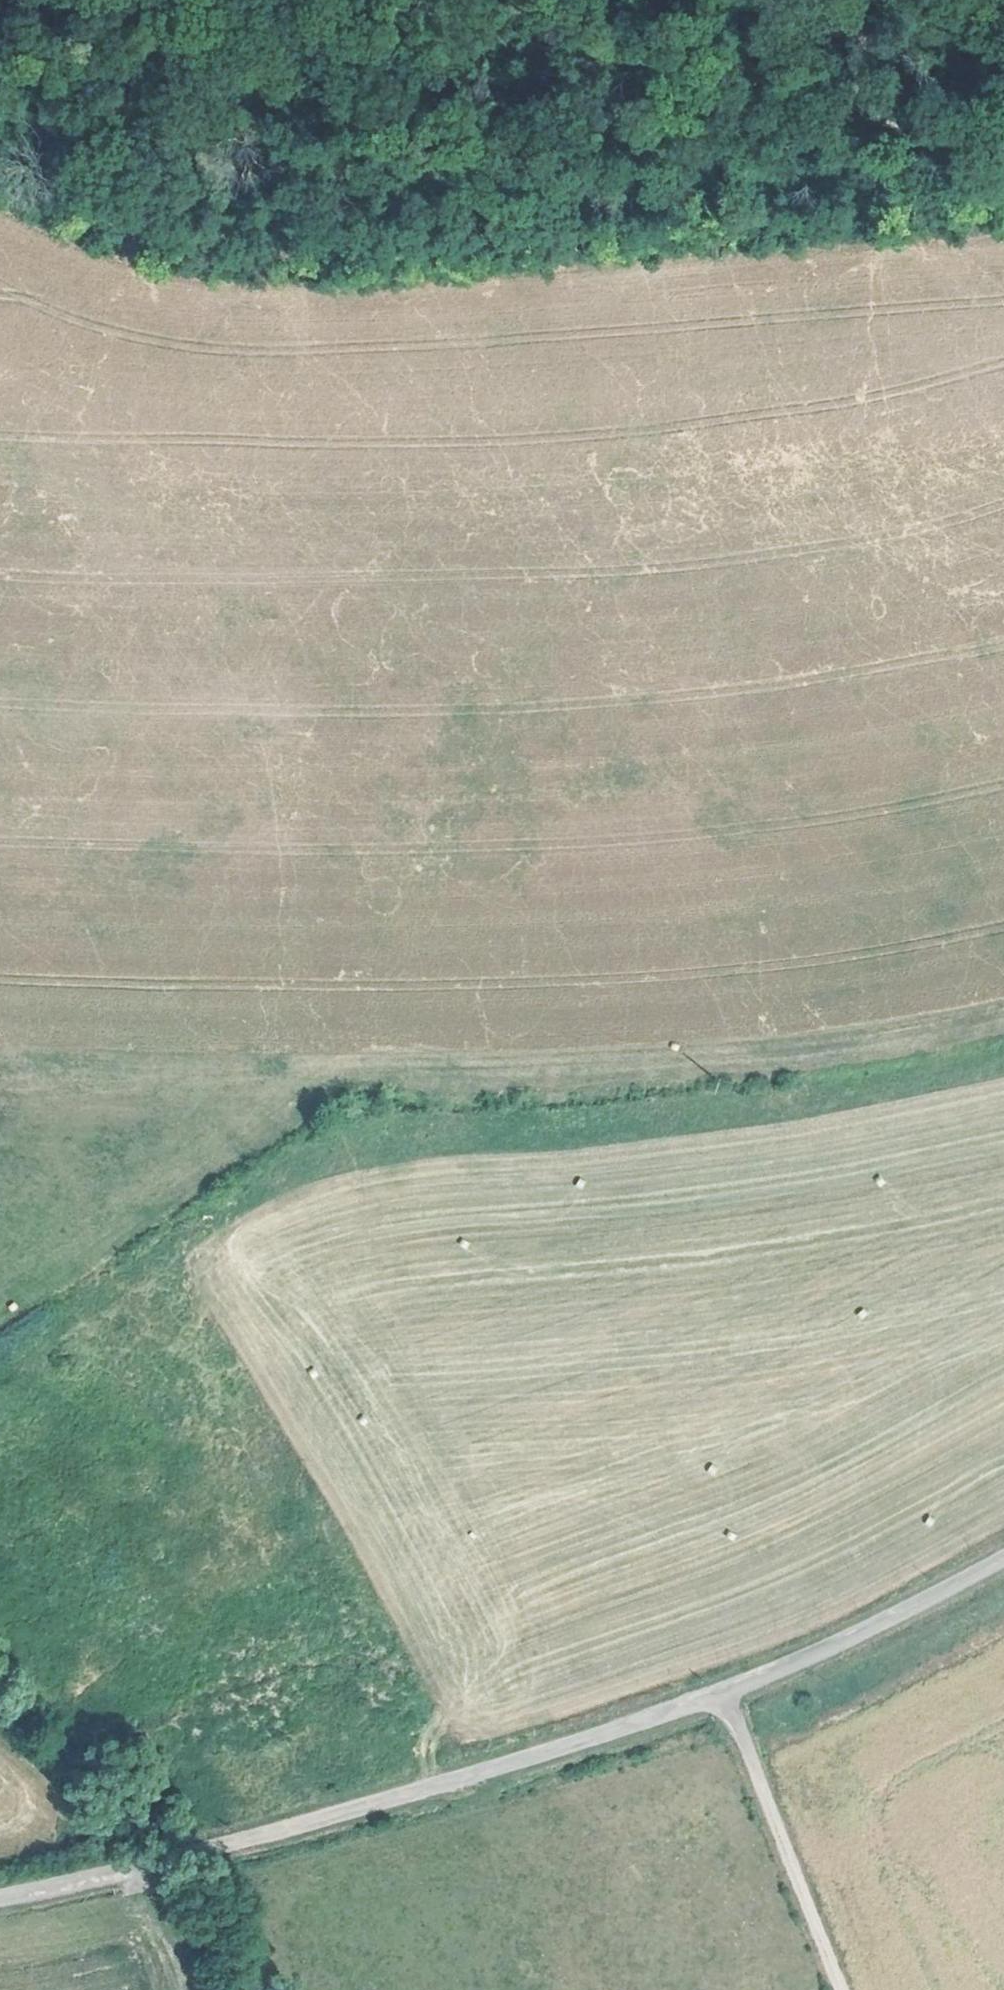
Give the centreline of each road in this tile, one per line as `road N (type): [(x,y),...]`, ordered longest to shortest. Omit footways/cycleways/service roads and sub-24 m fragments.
road 1 (unclassified): [(0,1899),(530,1758),(807,1659),(1003,1562)]
road 2 (track): [(841,1989),(724,1691)]

